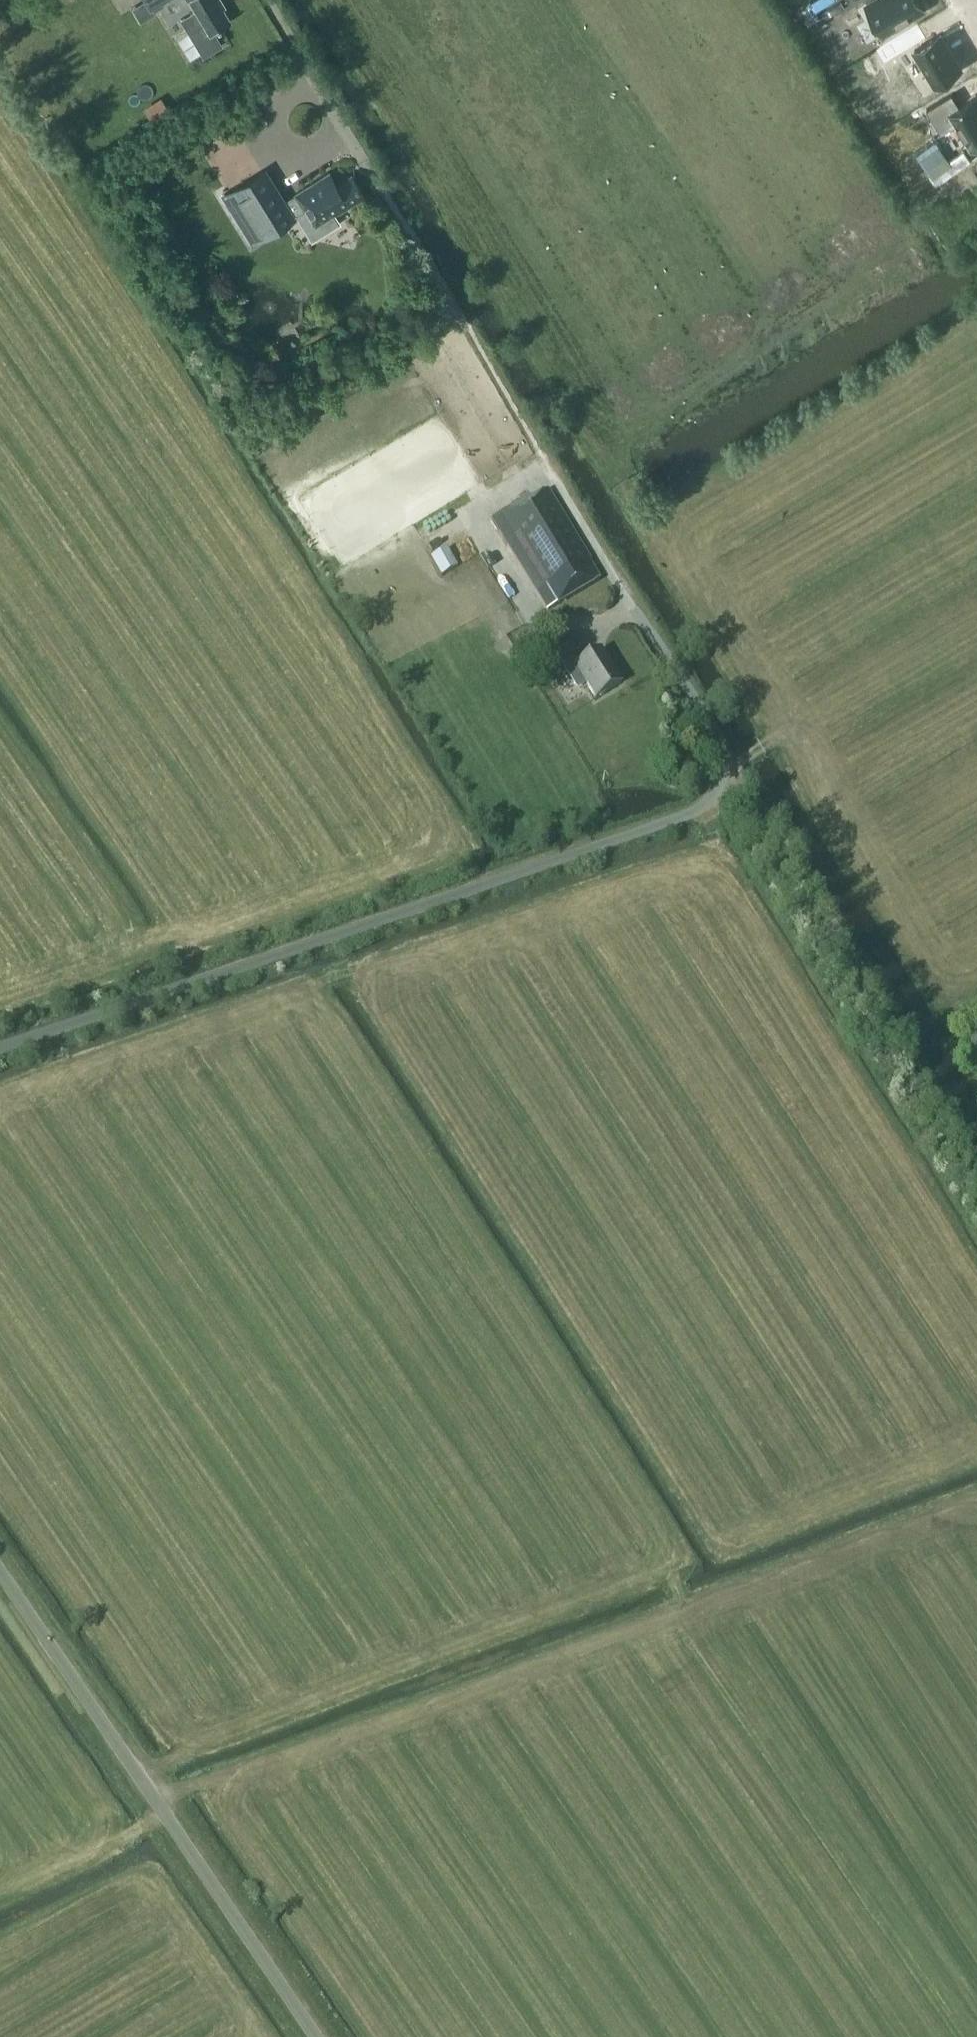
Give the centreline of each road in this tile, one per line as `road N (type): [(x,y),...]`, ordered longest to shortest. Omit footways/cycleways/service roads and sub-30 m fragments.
road 1 (unclassified): [(311,2036),(0,1577)]
road 2 (track): [(720,737),(974,1148)]

